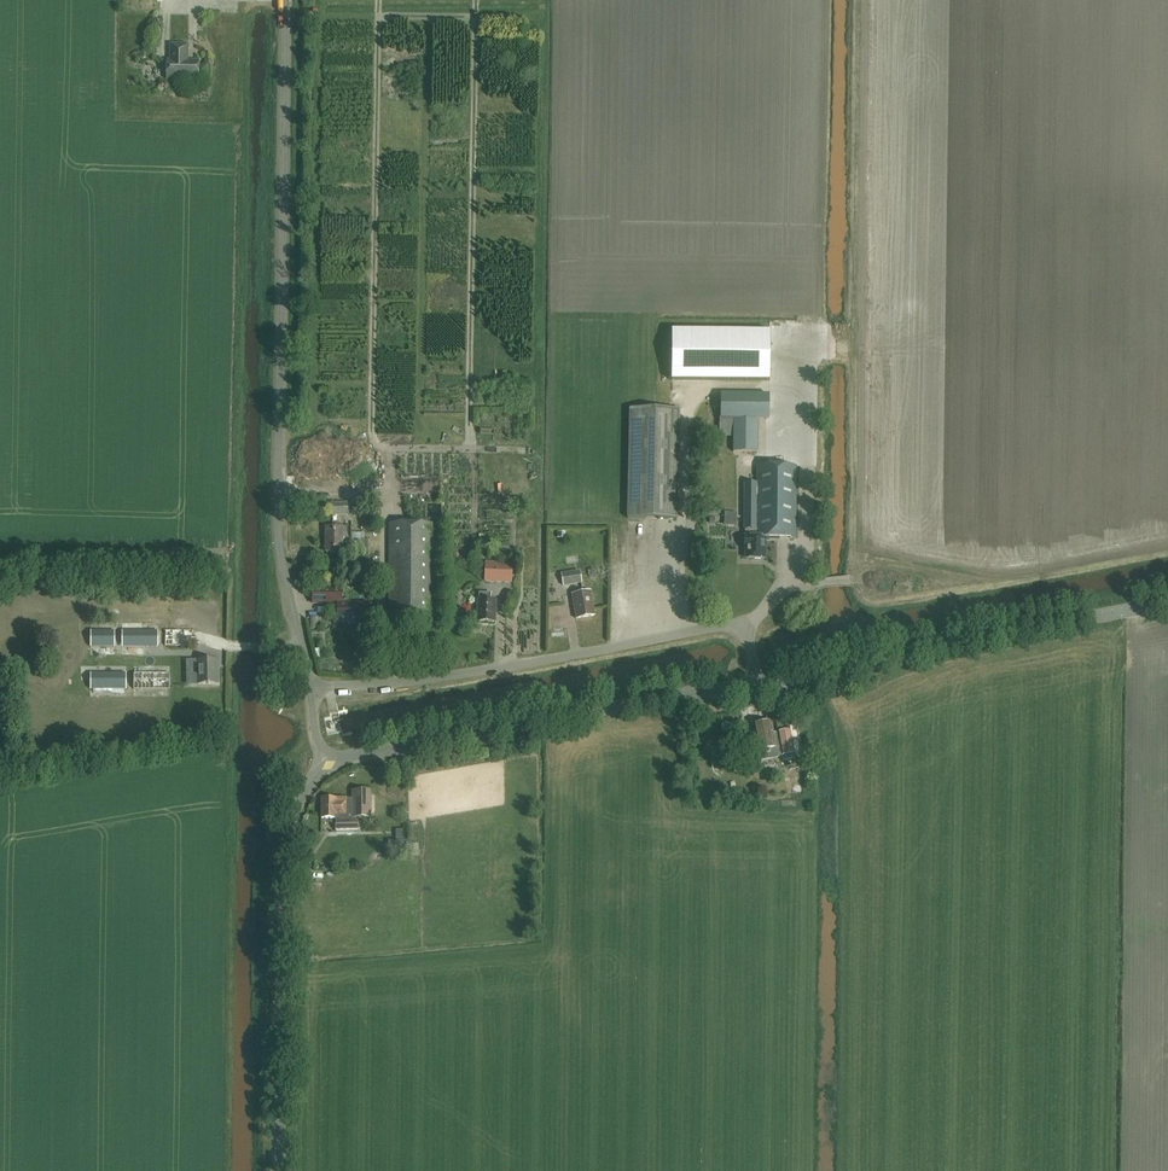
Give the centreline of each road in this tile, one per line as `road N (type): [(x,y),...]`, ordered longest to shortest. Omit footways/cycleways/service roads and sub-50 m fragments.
road 1 (unclassified): [(311,691),(277,512),(283,0)]
road 2 (residential): [(311,691),(418,681),(745,623)]
road 3 (tertiary): [(324,767),(344,756),(755,688)]
road 4 (tertiary): [(755,688),(797,688),(903,656),(1167,604)]
road 5 (tertiary): [(279,1170),(288,837),(307,785),(324,767)]

